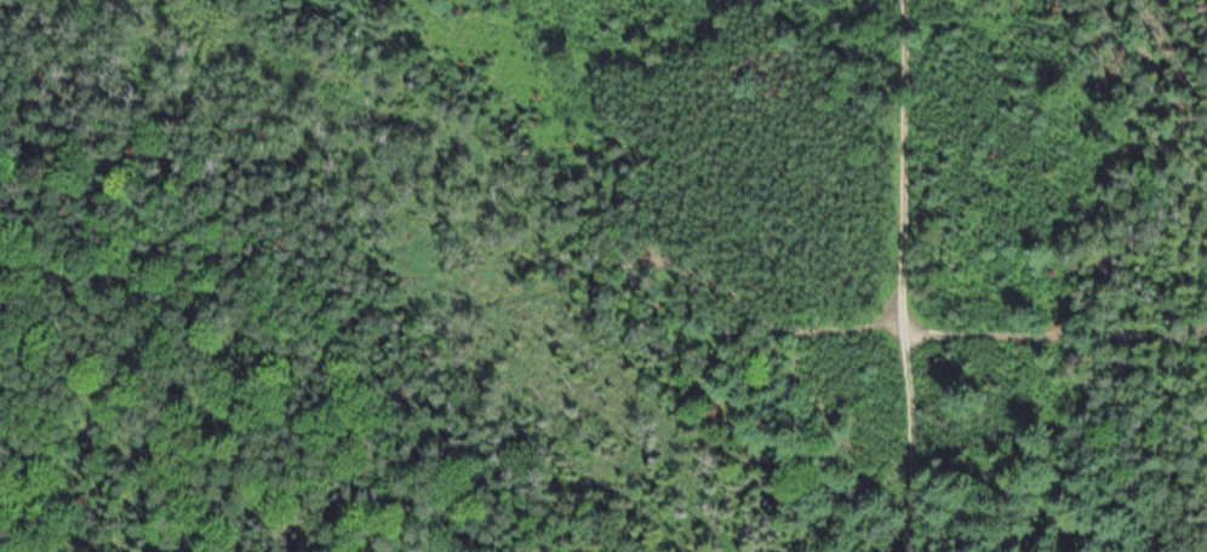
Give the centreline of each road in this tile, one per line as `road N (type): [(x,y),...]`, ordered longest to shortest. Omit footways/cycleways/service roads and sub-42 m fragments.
road 1 (track): [(1206,334),(905,330),(904,0)]
road 2 (track): [(905,330),(908,454)]

